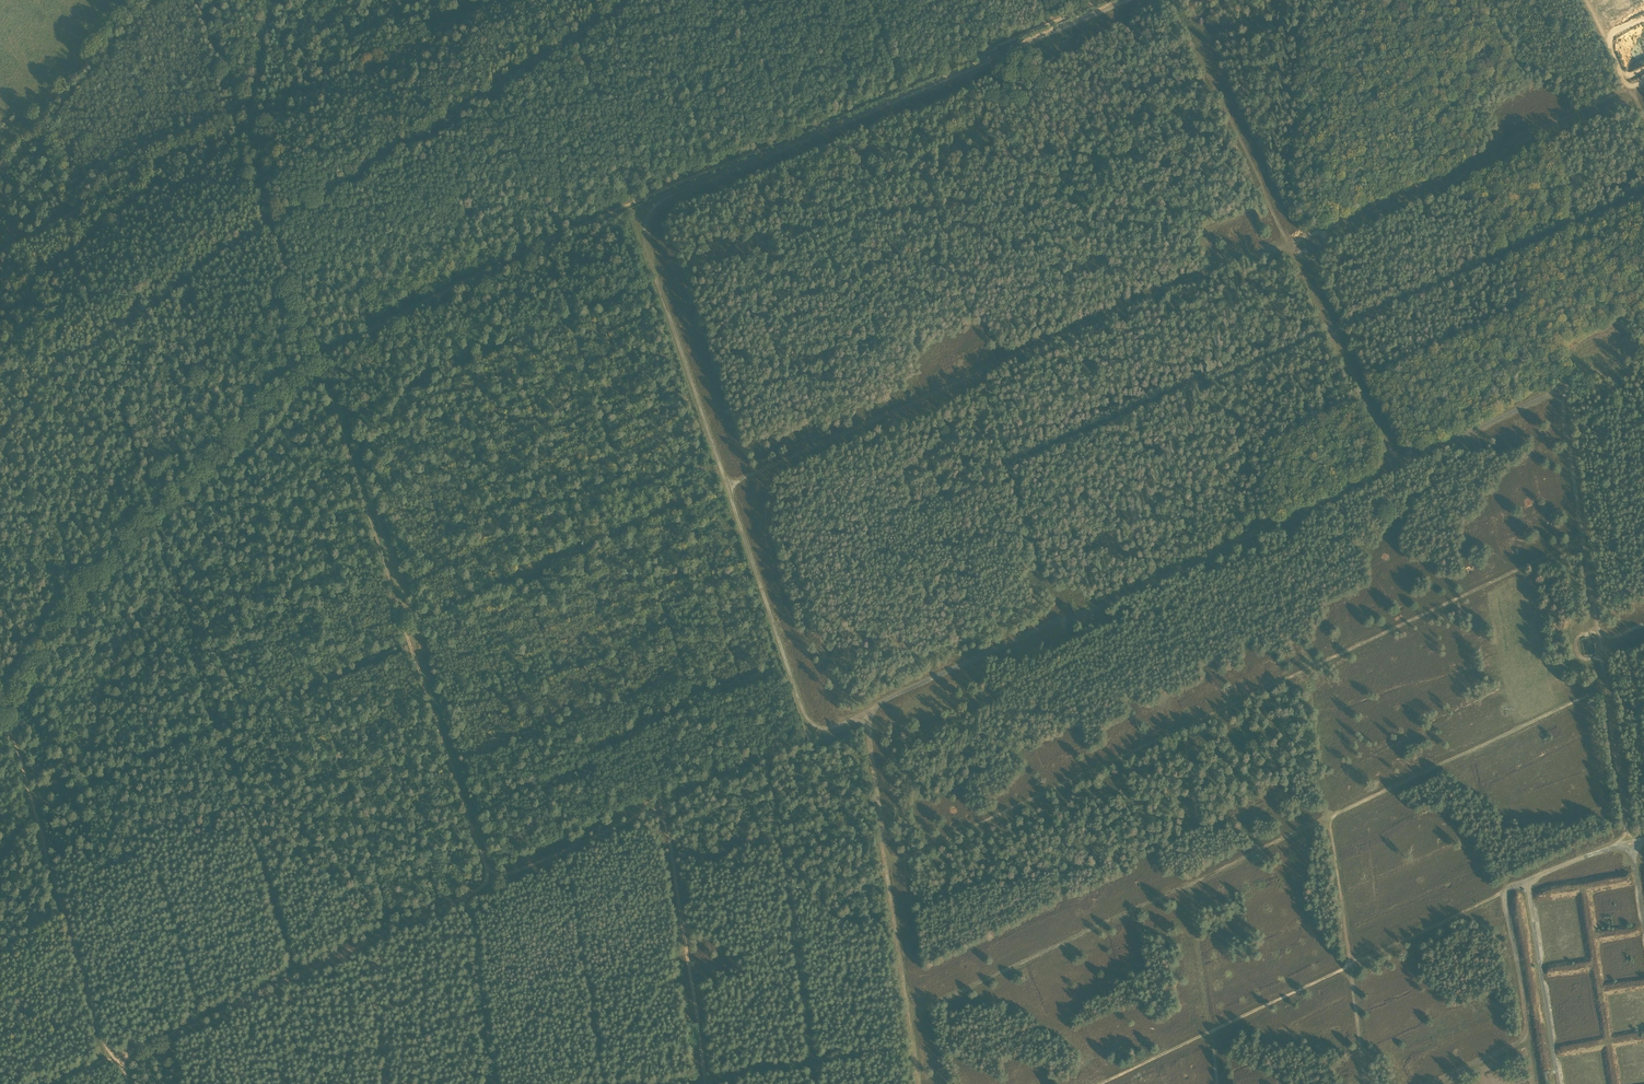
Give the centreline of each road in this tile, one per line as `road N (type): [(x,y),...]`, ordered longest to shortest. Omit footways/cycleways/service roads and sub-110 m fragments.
road 1 (track): [(918,1083),(860,716),(819,735),(807,732),(644,237),(661,207),(1154,0)]
road 2 (track): [(2,705),(65,607),(316,362),(544,247),(1132,0)]
road 3 (track): [(1643,74),(725,493)]
road 4 (track): [(705,1083),(662,809),(119,1060)]
road 5 (track): [(884,866),(1585,538)]
road 6 (track): [(860,716),(1561,389)]
road 7 (track): [(487,892),(278,240),(282,226)]
road 8 (track): [(1398,464),(1165,0)]
road 9 (track): [(905,1002),(928,1011),(1332,819)]
road 10 (track): [(1332,819),(1352,964),(1095,1083)]
road 11 (track): [(647,0),(282,226)]
road 12 (track): [(274,0),(253,110),(237,128),(0,254)]
road 13 (track): [(1643,350),(1561,389),(1607,685)]
road 14 (track): [(119,1060),(105,1047),(78,975),(2,705)]
road 15 (track): [(0,441),(49,379),(282,226)]
road 16 (track): [(1607,685),(1332,819)]
road 17 (track): [(497,0),(237,128)]
road 18 (track): [(1429,1083),(1526,1036),(1505,894)]
road 19 (track): [(142,0),(0,161)]
road 20 (track): [(1558,1083),(1526,886)]
road 21 (track): [(857,1057),(661,1083)]
road 22 (track): [(1352,964),(1526,886)]
road 23 (track): [(812,1063),(785,881)]
road 24 (track): [(662,809),(805,742)]
road 25 (track): [(1629,839),(1607,685)]
road 26 (track): [(299,977),(255,841)]
road 27 (track): [(1209,1023),(1191,885)]
road 28 (track): [(207,1019),(171,903)]
road 29 (track): [(1352,964),(1365,1083)]

